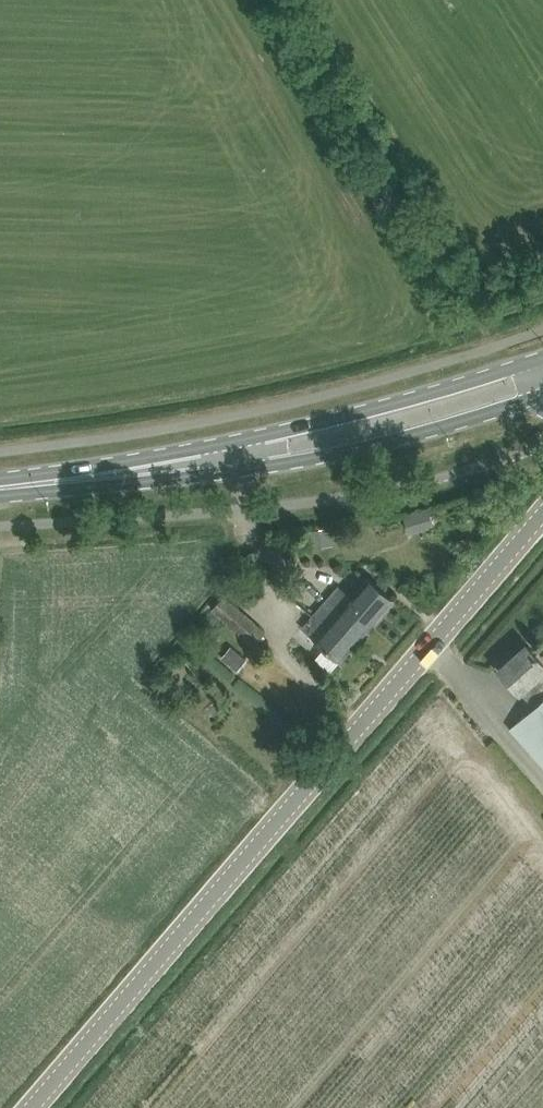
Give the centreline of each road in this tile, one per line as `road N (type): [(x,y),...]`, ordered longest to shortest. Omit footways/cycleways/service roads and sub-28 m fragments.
road 1 (tertiary): [(34,1107),(542,514)]
road 2 (primary): [(542,355),(287,427),(223,454)]
road 3 (primary): [(223,454),(293,459),(542,392)]
road 4 (primary): [(0,489),(223,454)]

